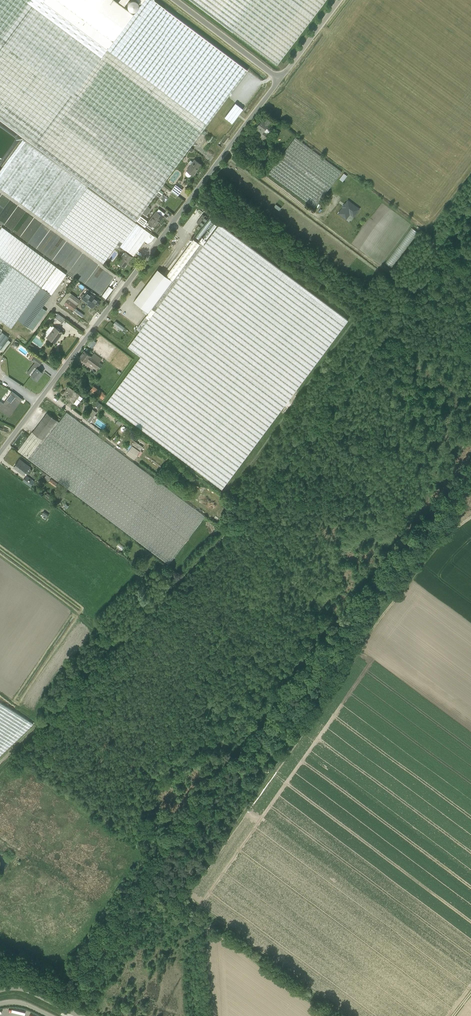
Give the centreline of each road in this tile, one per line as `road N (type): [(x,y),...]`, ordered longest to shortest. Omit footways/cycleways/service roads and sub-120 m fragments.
road 1 (track): [(14,748),(303,461),(470,228)]
road 2 (track): [(353,1015),(194,903),(191,887),(373,630),(470,514)]
road 3 (unclassified): [(0,454),(279,79)]
road 4 (track): [(118,647),(0,556)]
road 5 (unclassified): [(279,79),(174,0)]

